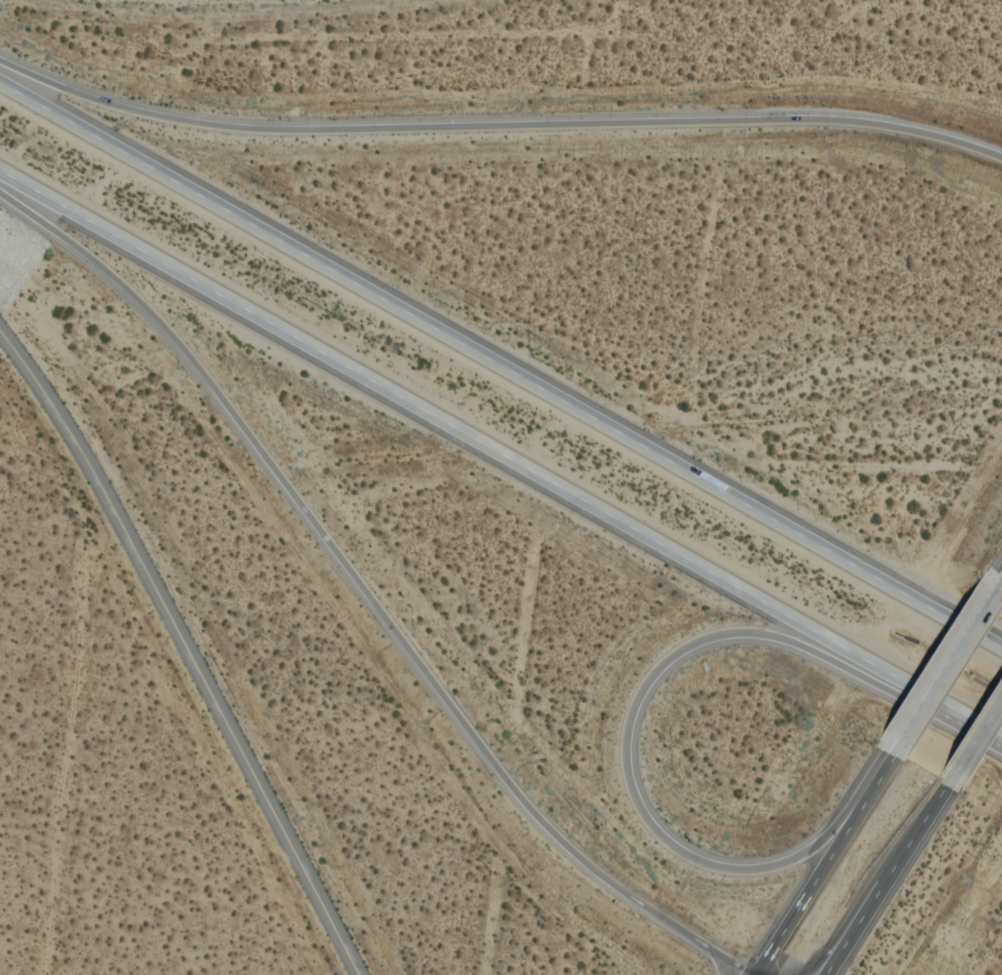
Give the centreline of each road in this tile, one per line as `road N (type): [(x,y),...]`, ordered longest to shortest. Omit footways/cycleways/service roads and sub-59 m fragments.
road 1 (motorway): [(0,162),(1001,729)]
road 2 (motorway): [(1001,644),(0,82)]
road 3 (motorway): [(0,188),(162,326),(561,843),(747,974)]
road 4 (motorway): [(1001,158),(940,136),(847,119),(282,132),(199,125),(129,110),(0,63)]
road 5 (motorway): [(887,755),(821,839),(787,857),(749,863),(715,859),(665,830),(636,778),(633,741),(649,687),(673,659),(712,636),(752,628),(825,648),(1001,740)]
road 6 (residential): [(0,333),(112,507),(358,974)]
road 7 (track): [(47,974),(82,570),(96,550),(127,534)]
road 8 (trunk): [(887,755),(747,974)]
road 9 (trunk): [(818,974),(941,786)]
road 10 (trunk): [(1001,576),(887,755)]

